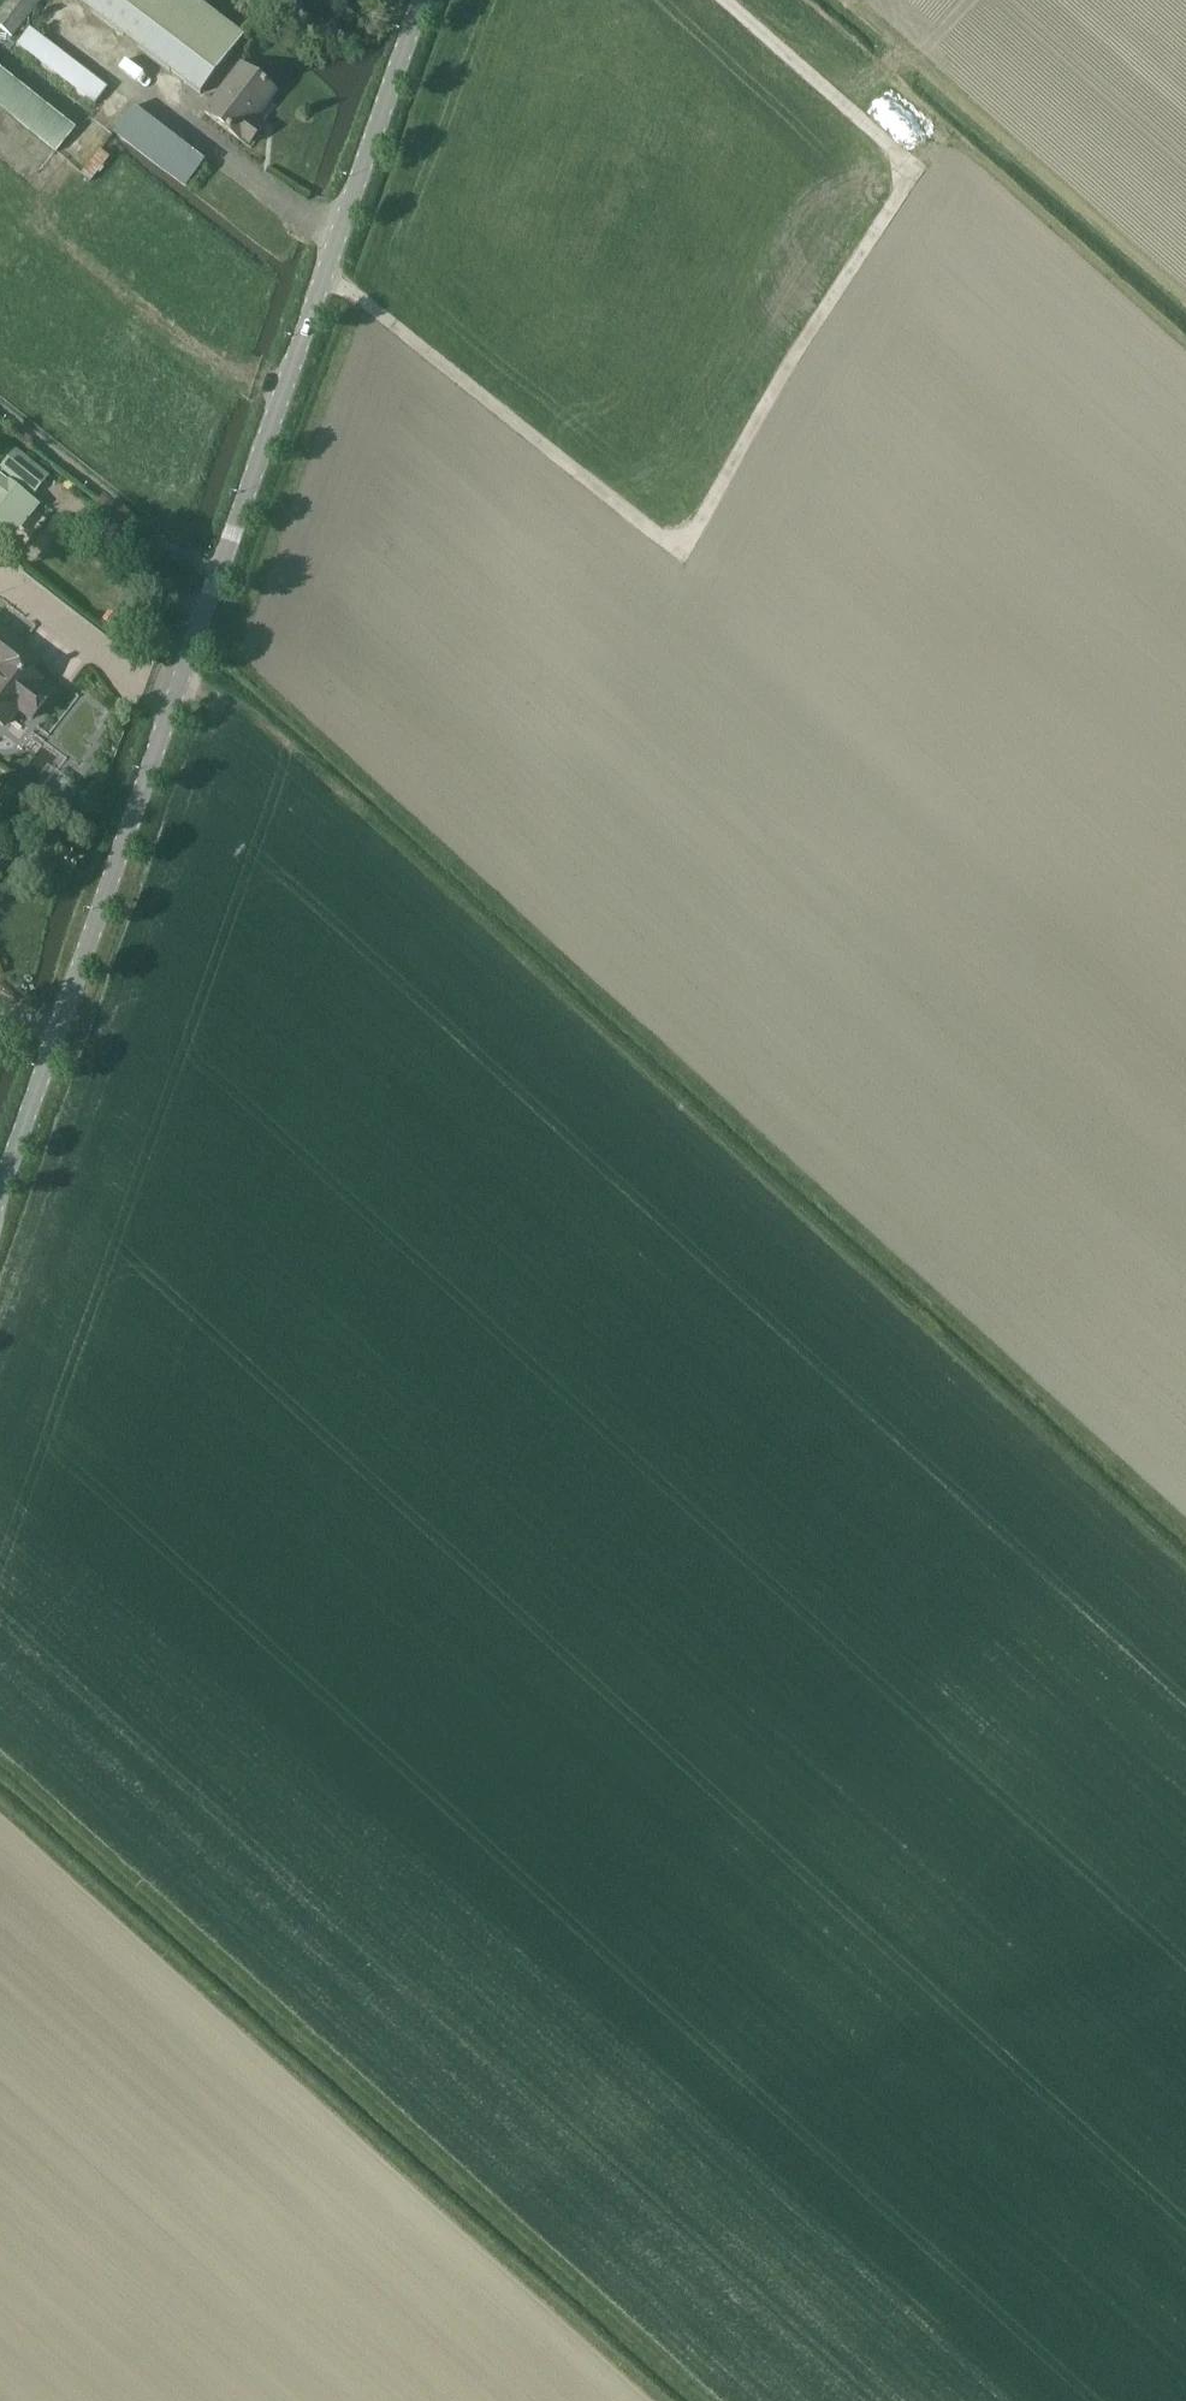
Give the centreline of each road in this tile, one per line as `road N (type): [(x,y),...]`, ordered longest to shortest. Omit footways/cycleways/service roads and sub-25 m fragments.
road 1 (unclassified): [(0,1203),(425,0)]
road 2 (track): [(327,275),(654,530),(682,539),(700,523),(909,166),(726,0)]

